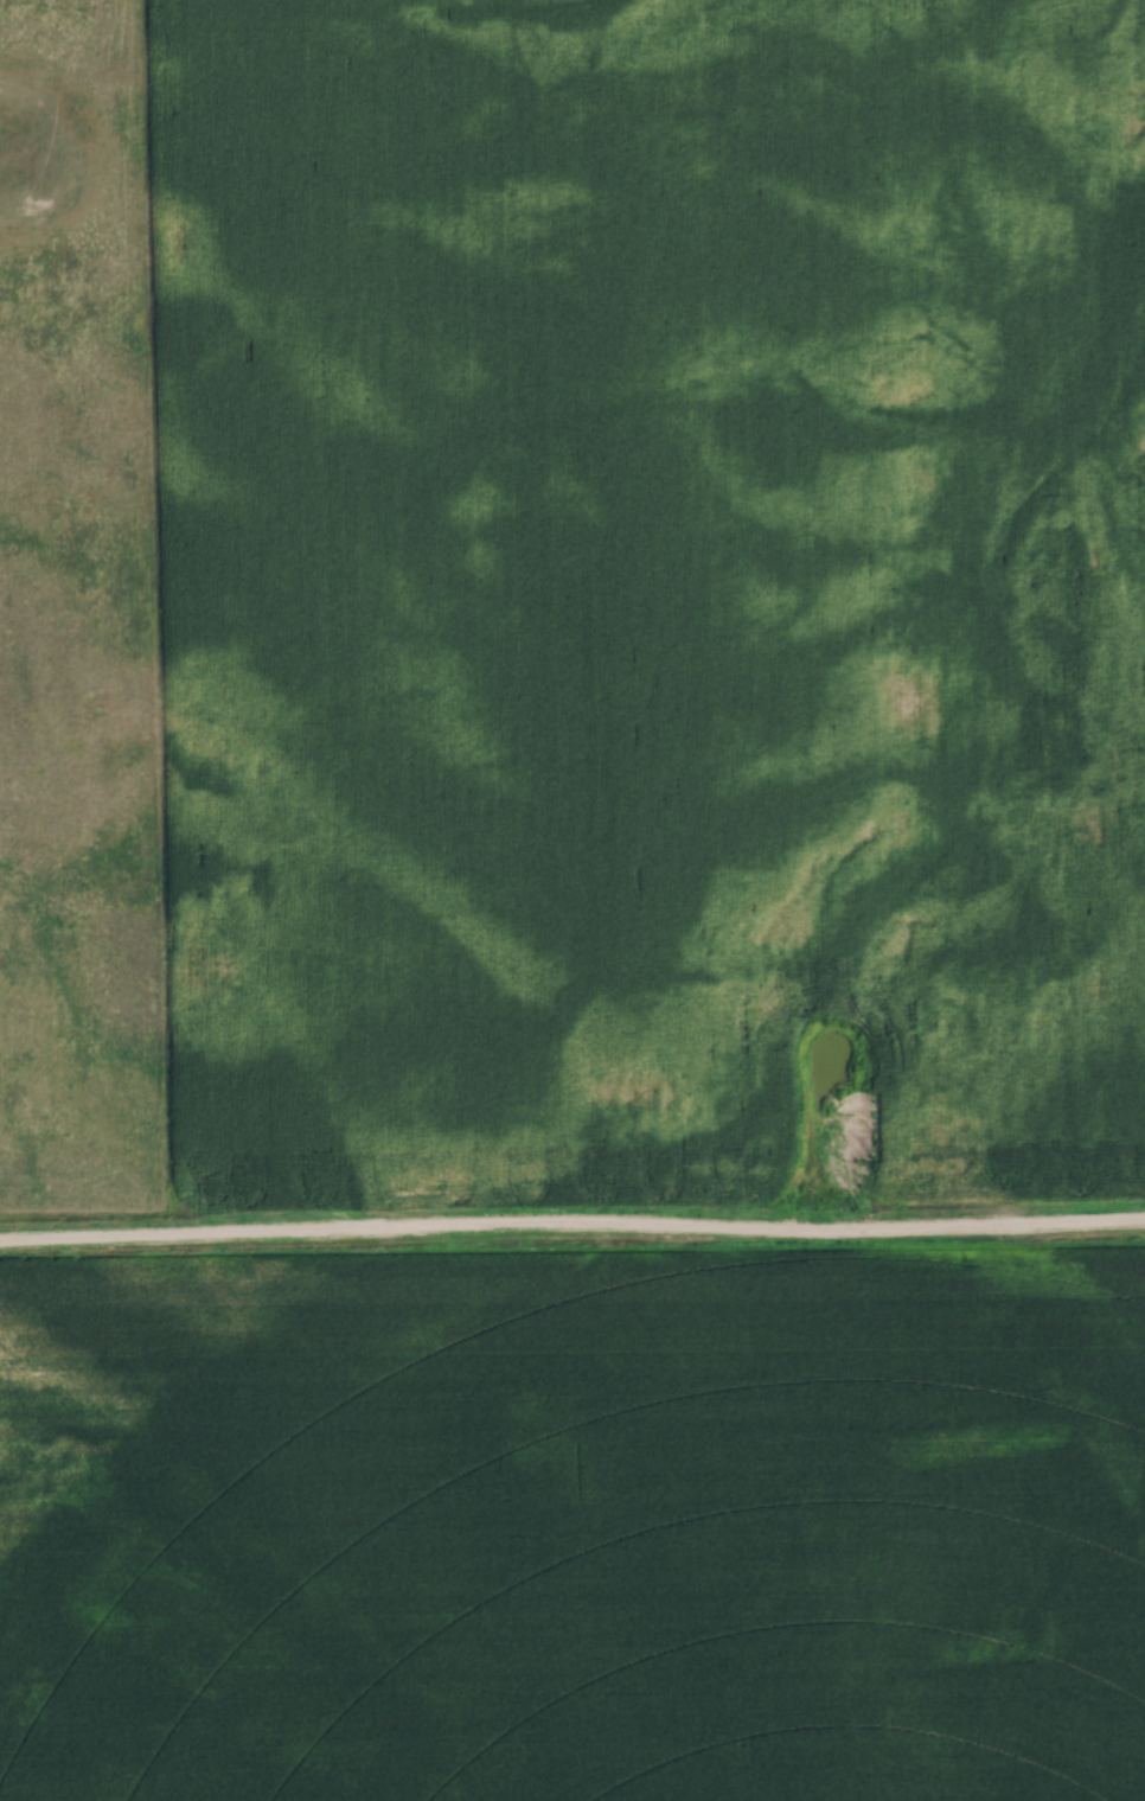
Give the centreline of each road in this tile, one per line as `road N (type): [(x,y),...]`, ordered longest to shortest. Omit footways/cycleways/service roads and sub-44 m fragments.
road 1 (residential): [(0,1244),(519,1231),(1144,1230)]

